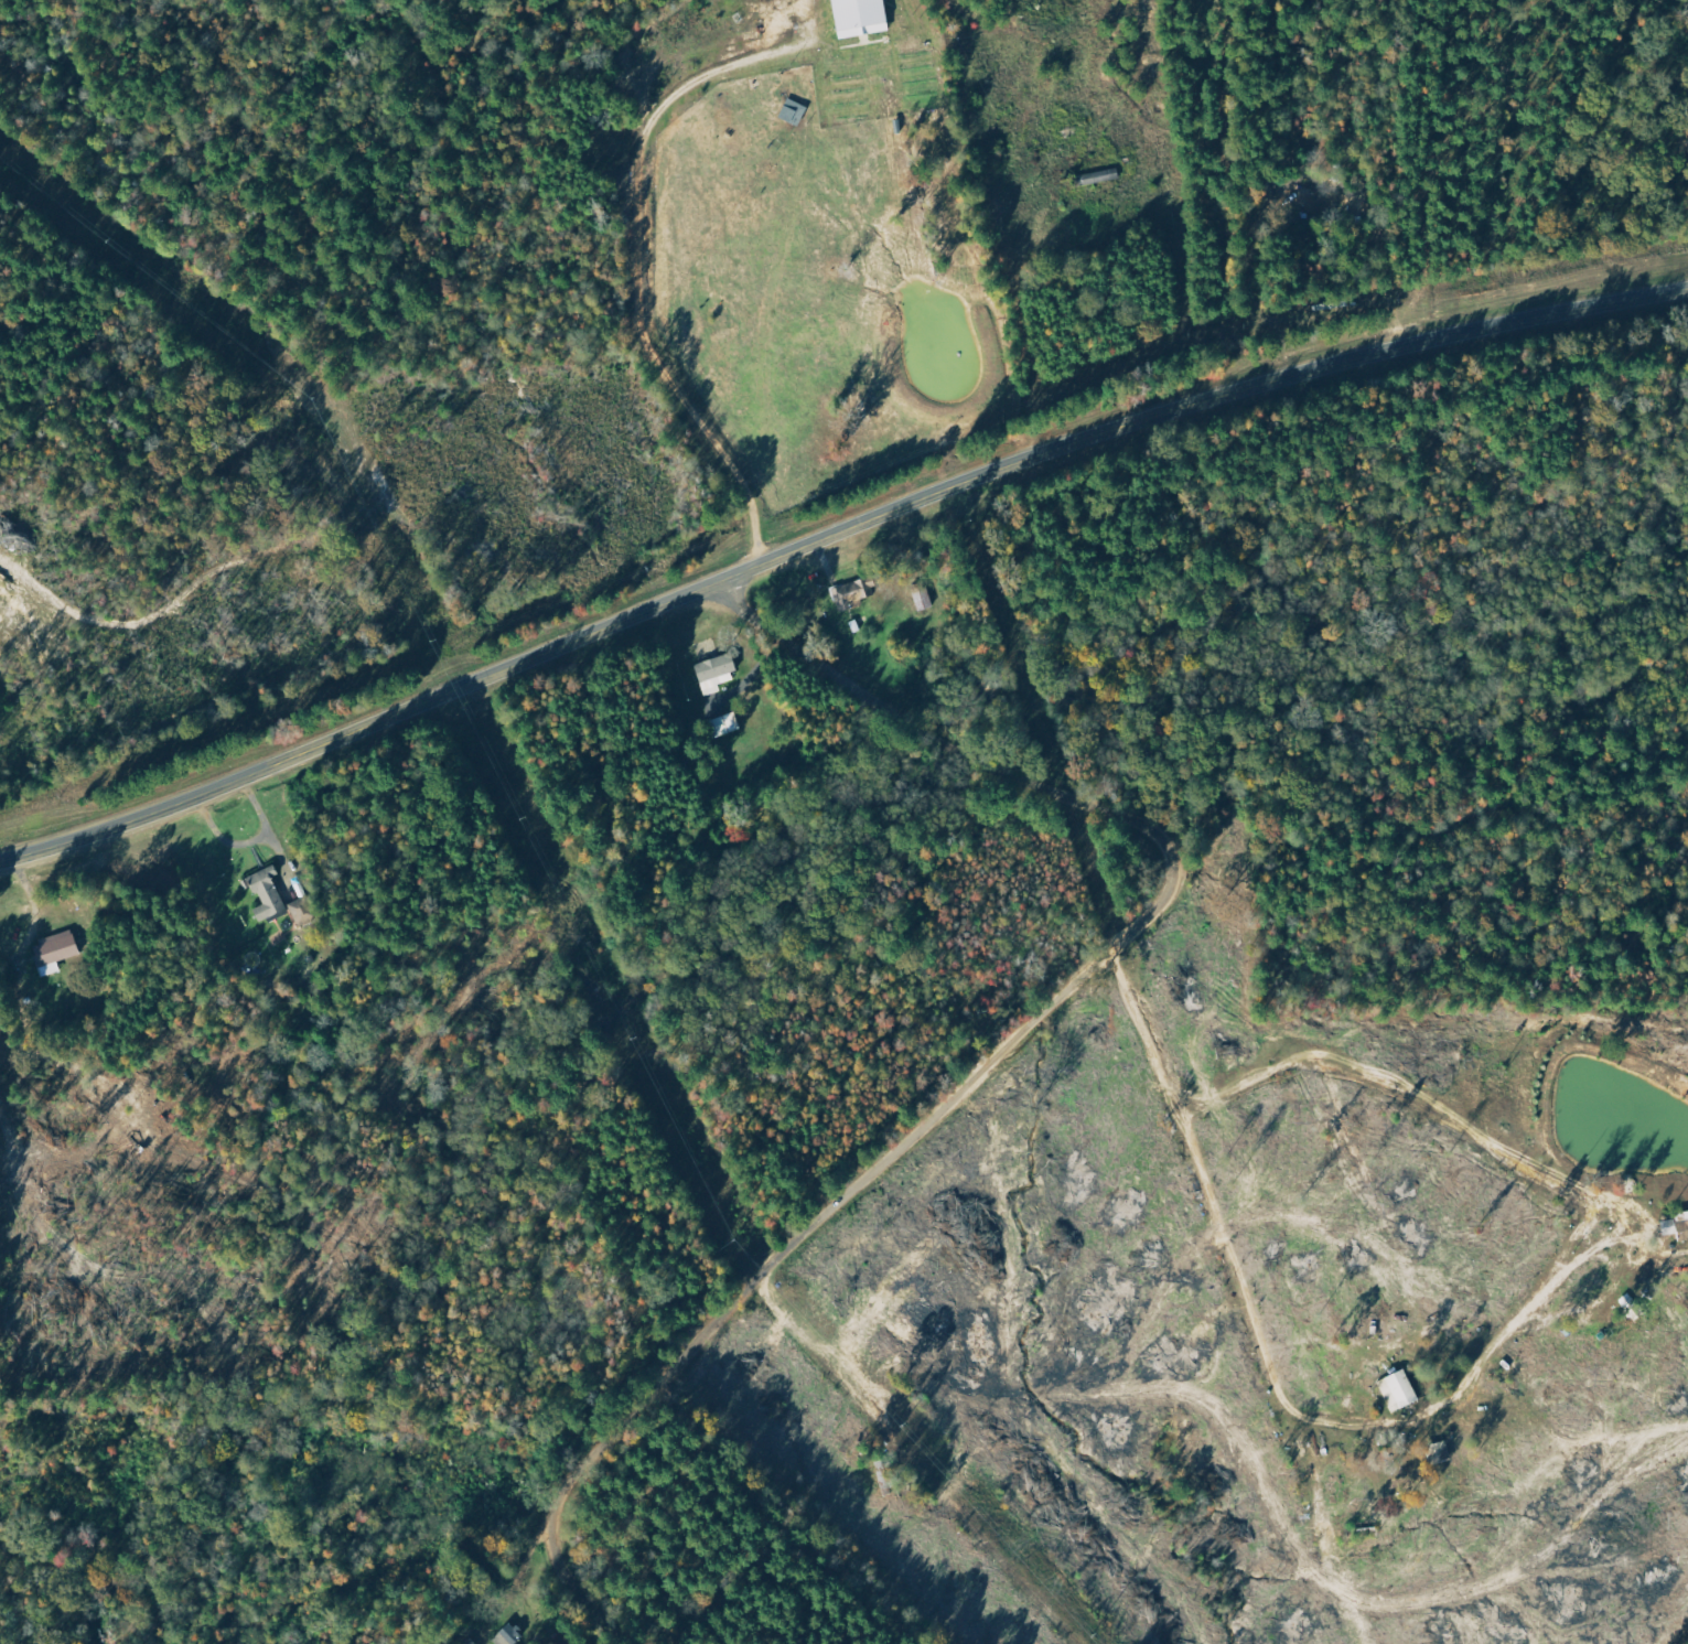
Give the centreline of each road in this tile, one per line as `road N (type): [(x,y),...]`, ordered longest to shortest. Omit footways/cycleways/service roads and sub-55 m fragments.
road 1 (primary): [(1687,290),(1515,319),(1197,402),(963,481),(131,819),(0,860)]
road 2 (residential): [(638,1643),(559,1566),(551,1525),(560,1486),(591,1433),(1176,890),(1181,870),(1175,844),(1157,828),(929,734),(713,587)]

